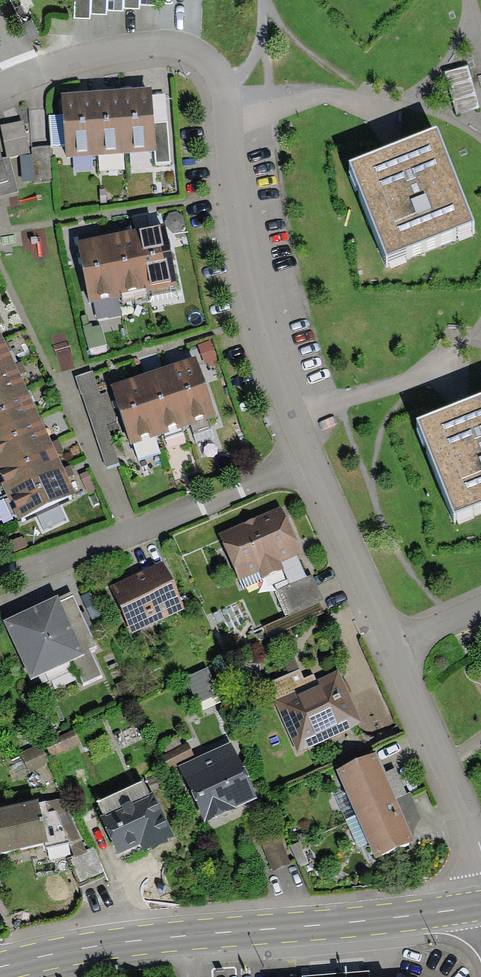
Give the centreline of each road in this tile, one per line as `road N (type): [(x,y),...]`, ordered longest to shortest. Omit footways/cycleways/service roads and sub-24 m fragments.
road 1 (residential): [(34,68),(138,43),(175,47),(197,61),(214,89),(238,258),(264,357),(306,461)]
road 2 (residential): [(306,461),(480,866)]
road 3 (residential): [(0,580),(306,461)]
road 4 (secondary): [(480,904),(189,938)]
road 5 (secondary): [(189,938),(0,968)]

